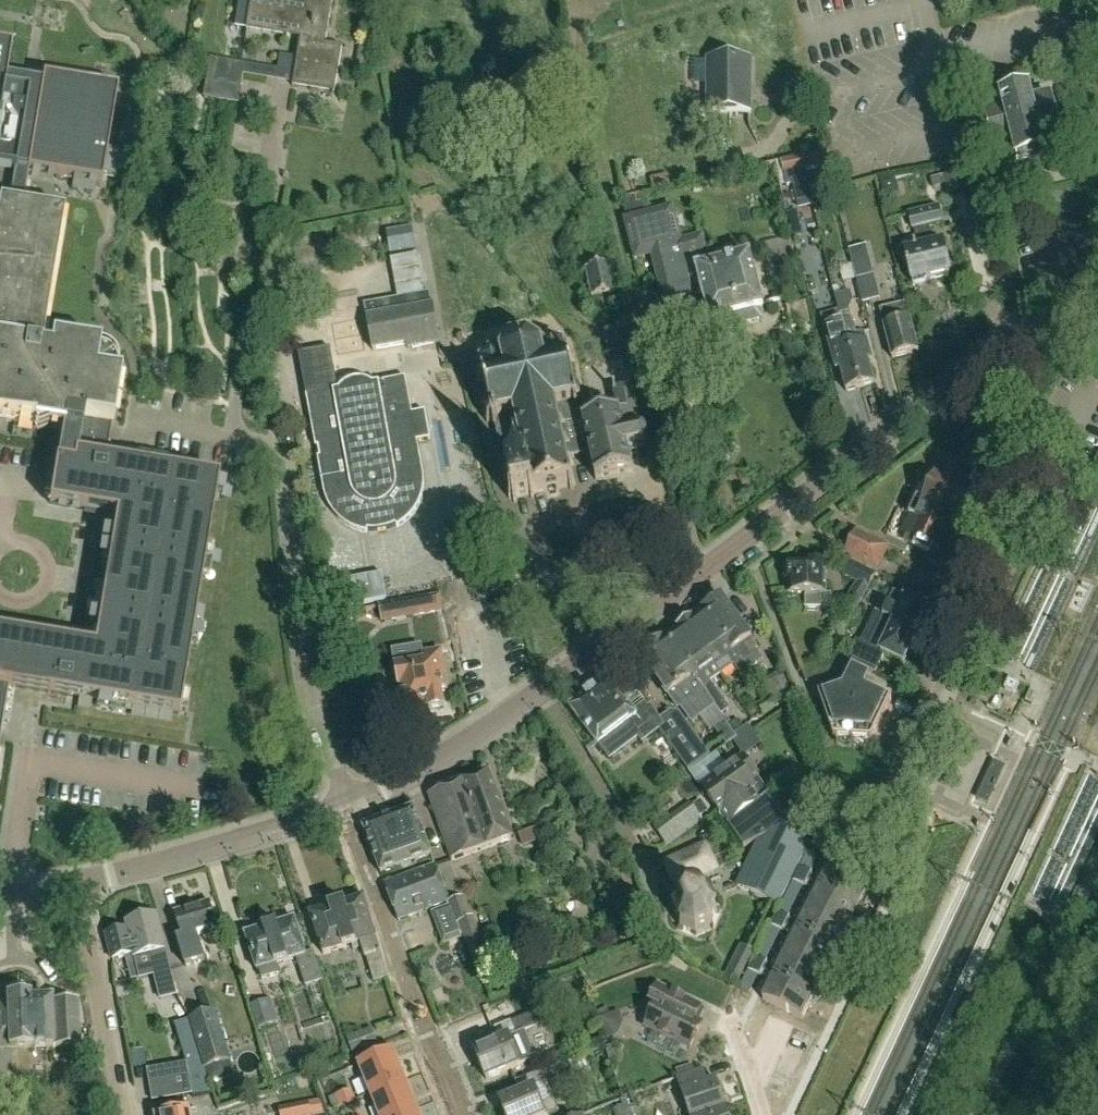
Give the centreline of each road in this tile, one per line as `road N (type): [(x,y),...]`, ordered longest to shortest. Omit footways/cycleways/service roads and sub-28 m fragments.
road 1 (residential): [(344,805),(558,676),(1011,336)]
road 2 (residential): [(344,805),(309,667),(289,468),(271,446),(231,437)]
road 3 (residential): [(1011,336),(1030,368),(1029,468),(993,592),(942,711)]
road 4 (residential): [(231,437),(278,164),(277,109),(251,90)]
road 5 (residential): [(461,1114),(344,805)]
road 6 (residential): [(82,880),(344,805)]
road 7 (residential): [(122,1114),(82,880)]
road 8 (residential): [(907,783),(961,808),(992,735),(942,711)]
road 9 (residential): [(1011,336),(1097,236)]
road 10 (residential): [(767,1114),(716,996)]

